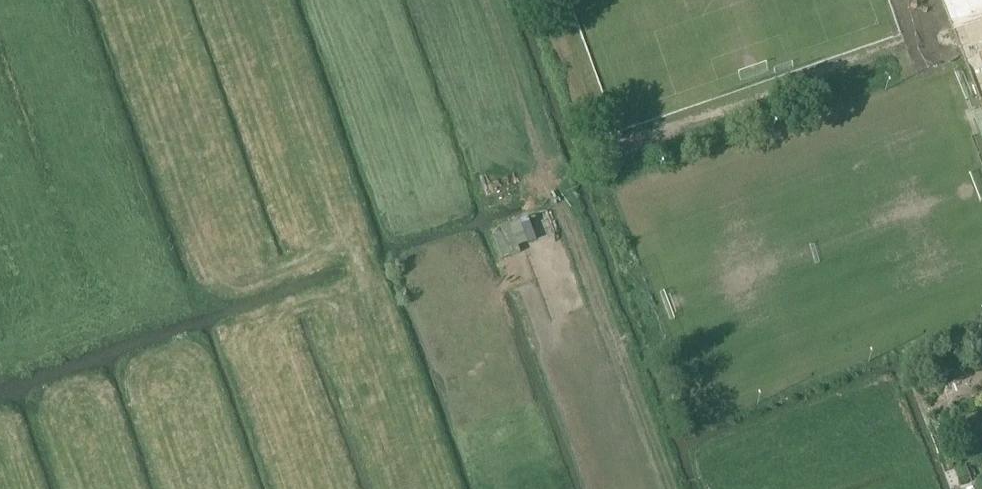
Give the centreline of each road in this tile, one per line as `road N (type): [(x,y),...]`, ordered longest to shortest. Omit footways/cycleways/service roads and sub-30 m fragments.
road 1 (track): [(499,0),(673,488)]

